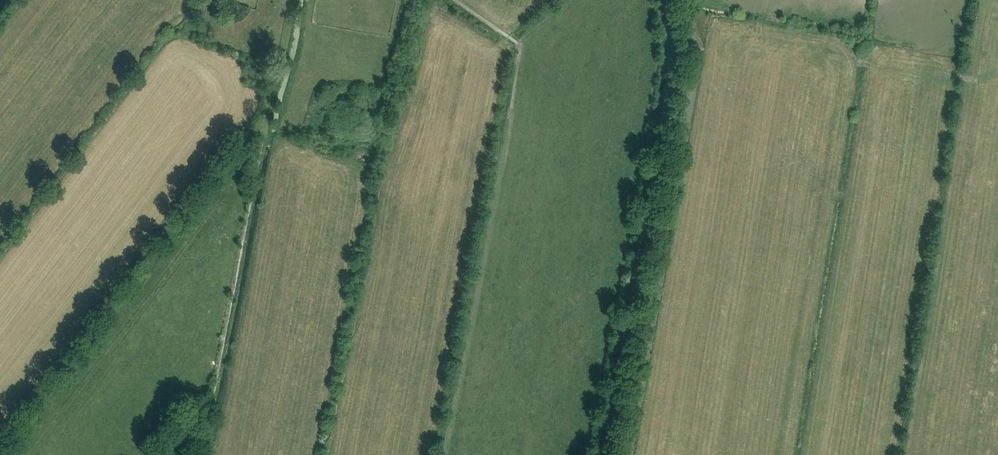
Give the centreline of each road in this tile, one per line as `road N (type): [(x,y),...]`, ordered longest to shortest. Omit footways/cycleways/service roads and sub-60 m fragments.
road 1 (tertiary): [(607,454),(672,72),(669,0)]

